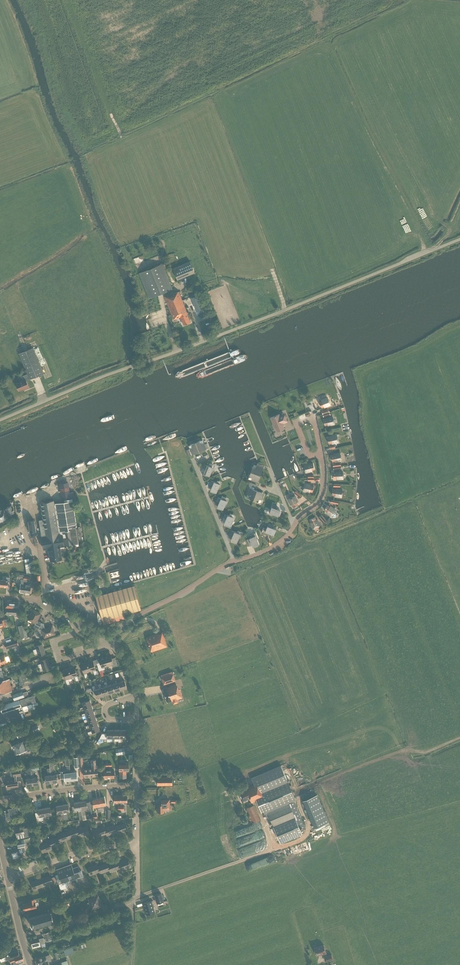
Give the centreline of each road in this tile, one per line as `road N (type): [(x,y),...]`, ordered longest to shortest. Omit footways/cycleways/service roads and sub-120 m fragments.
road 1 (unclassified): [(0,420),(459,240)]
road 2 (residential): [(109,643),(128,622),(234,562)]
road 3 (residential): [(0,801),(137,786)]
road 4 (residential): [(8,877),(92,847),(137,847)]
road 5 (residential): [(234,562),(194,461),(208,455)]

